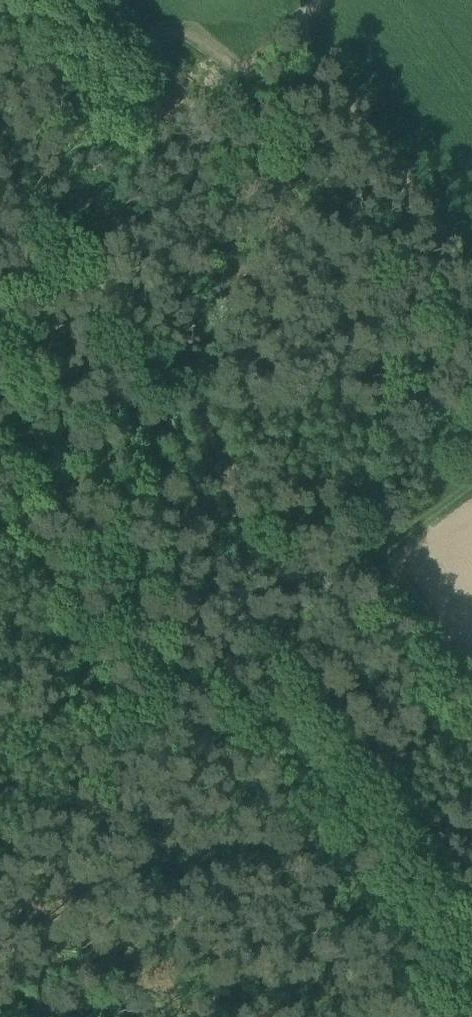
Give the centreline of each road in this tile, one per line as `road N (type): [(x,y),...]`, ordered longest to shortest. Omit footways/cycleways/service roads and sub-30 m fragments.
road 1 (track): [(69,223),(240,464),(270,595),(259,660),(266,683),(471,1009)]
road 2 (track): [(317,0),(0,286)]
road 3 (track): [(270,595),(328,584),(386,553),(471,479)]
road 4 (track): [(471,674),(386,553)]

